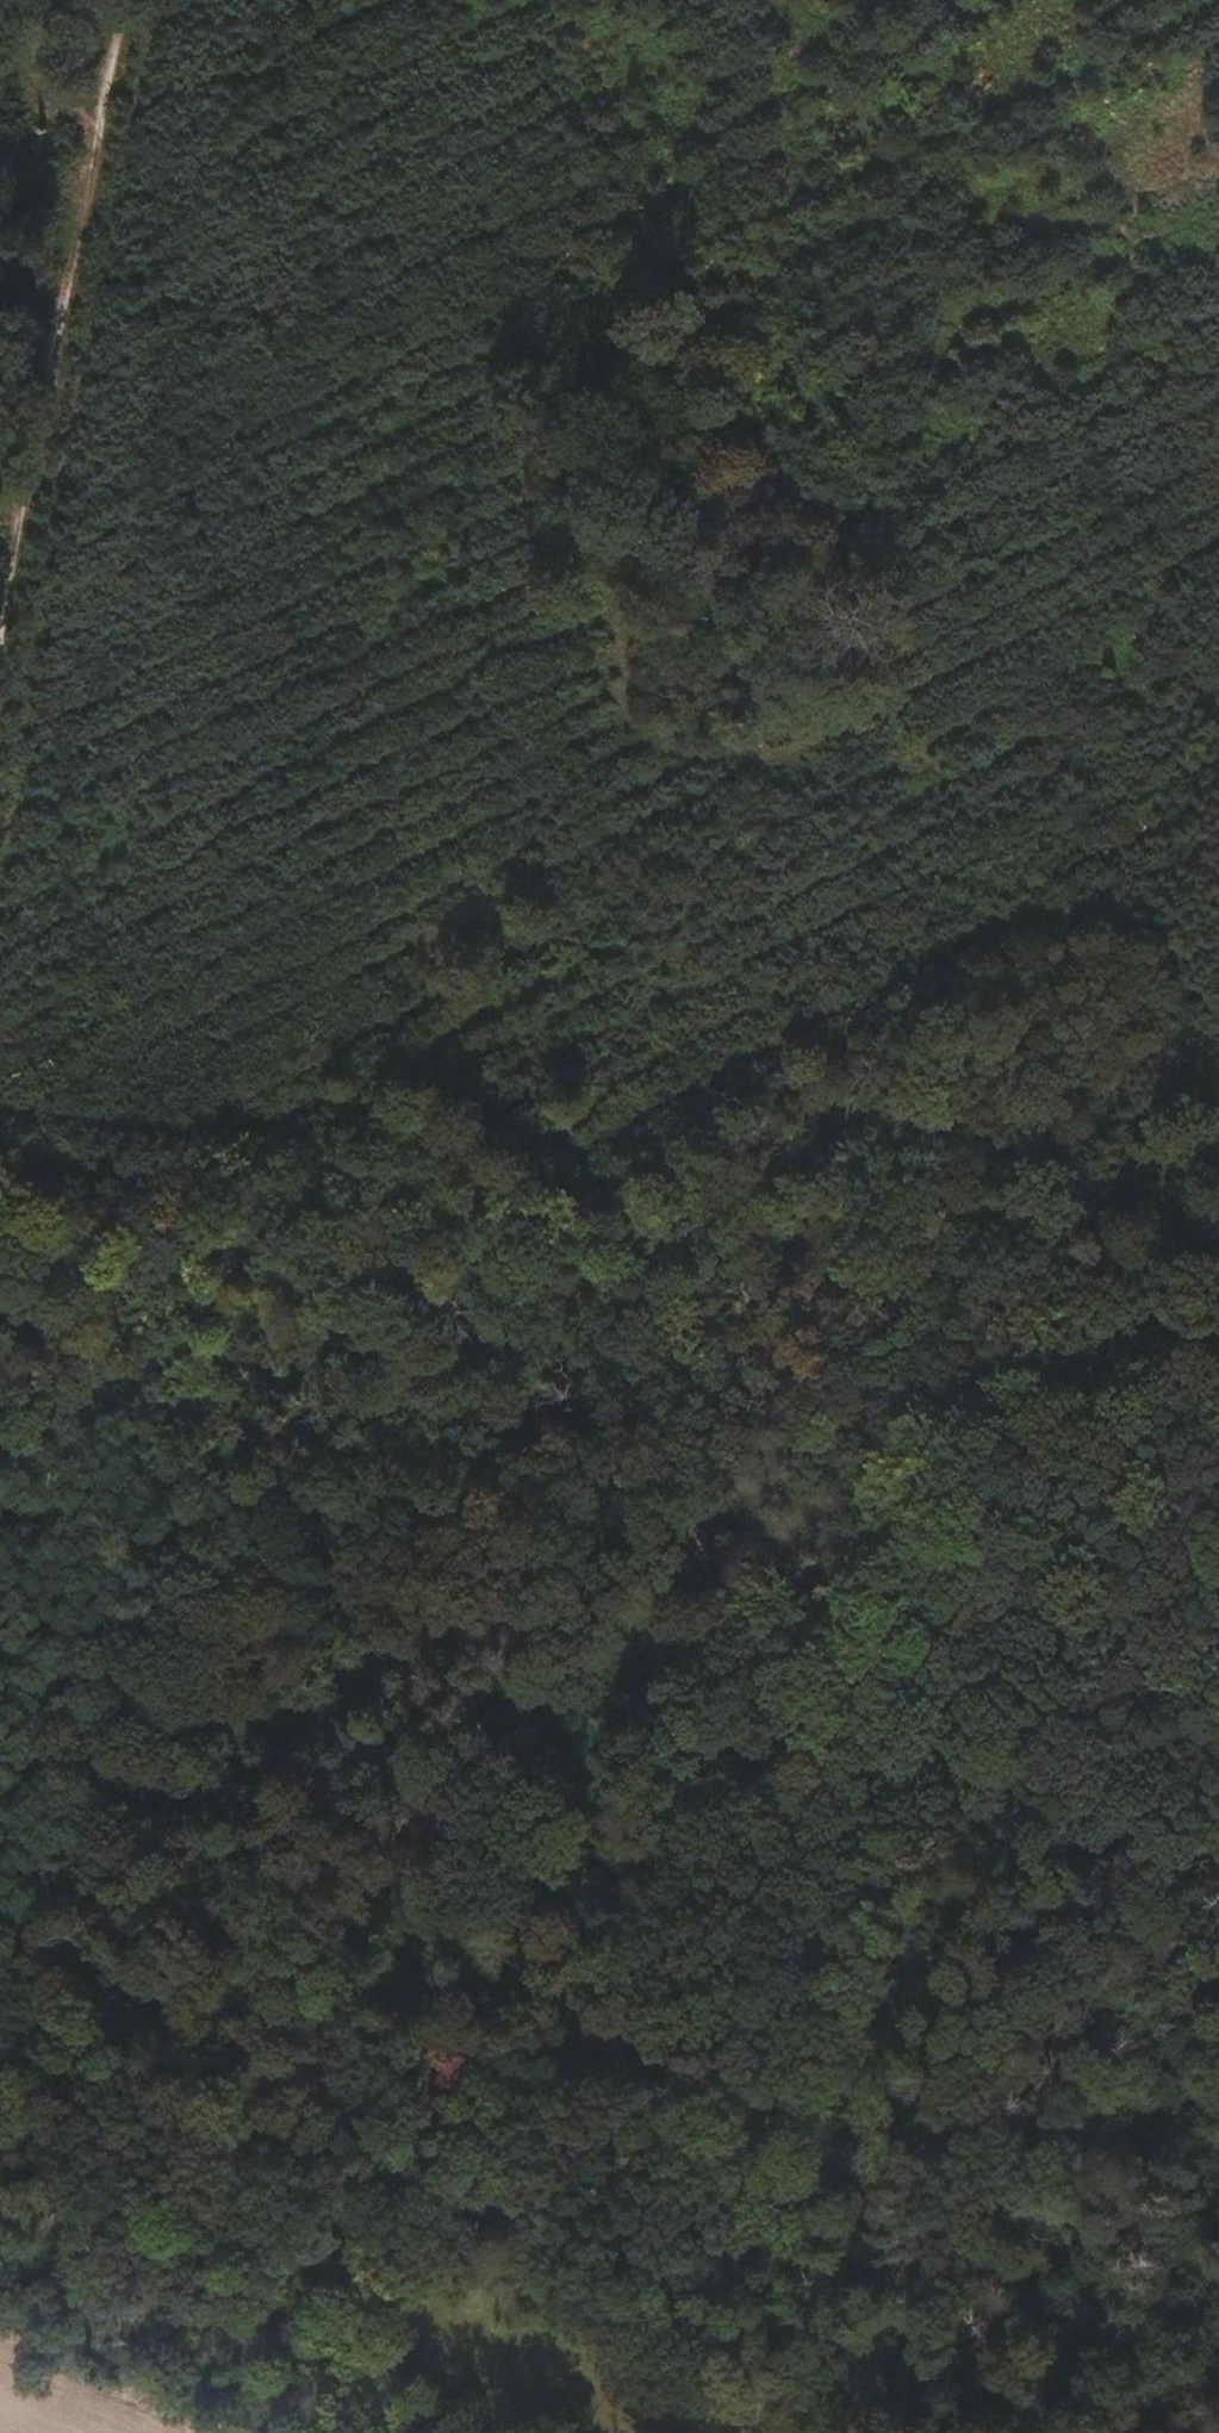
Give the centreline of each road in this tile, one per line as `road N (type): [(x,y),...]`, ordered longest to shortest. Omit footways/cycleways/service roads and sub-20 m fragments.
road 1 (track): [(0,793),(151,0)]

